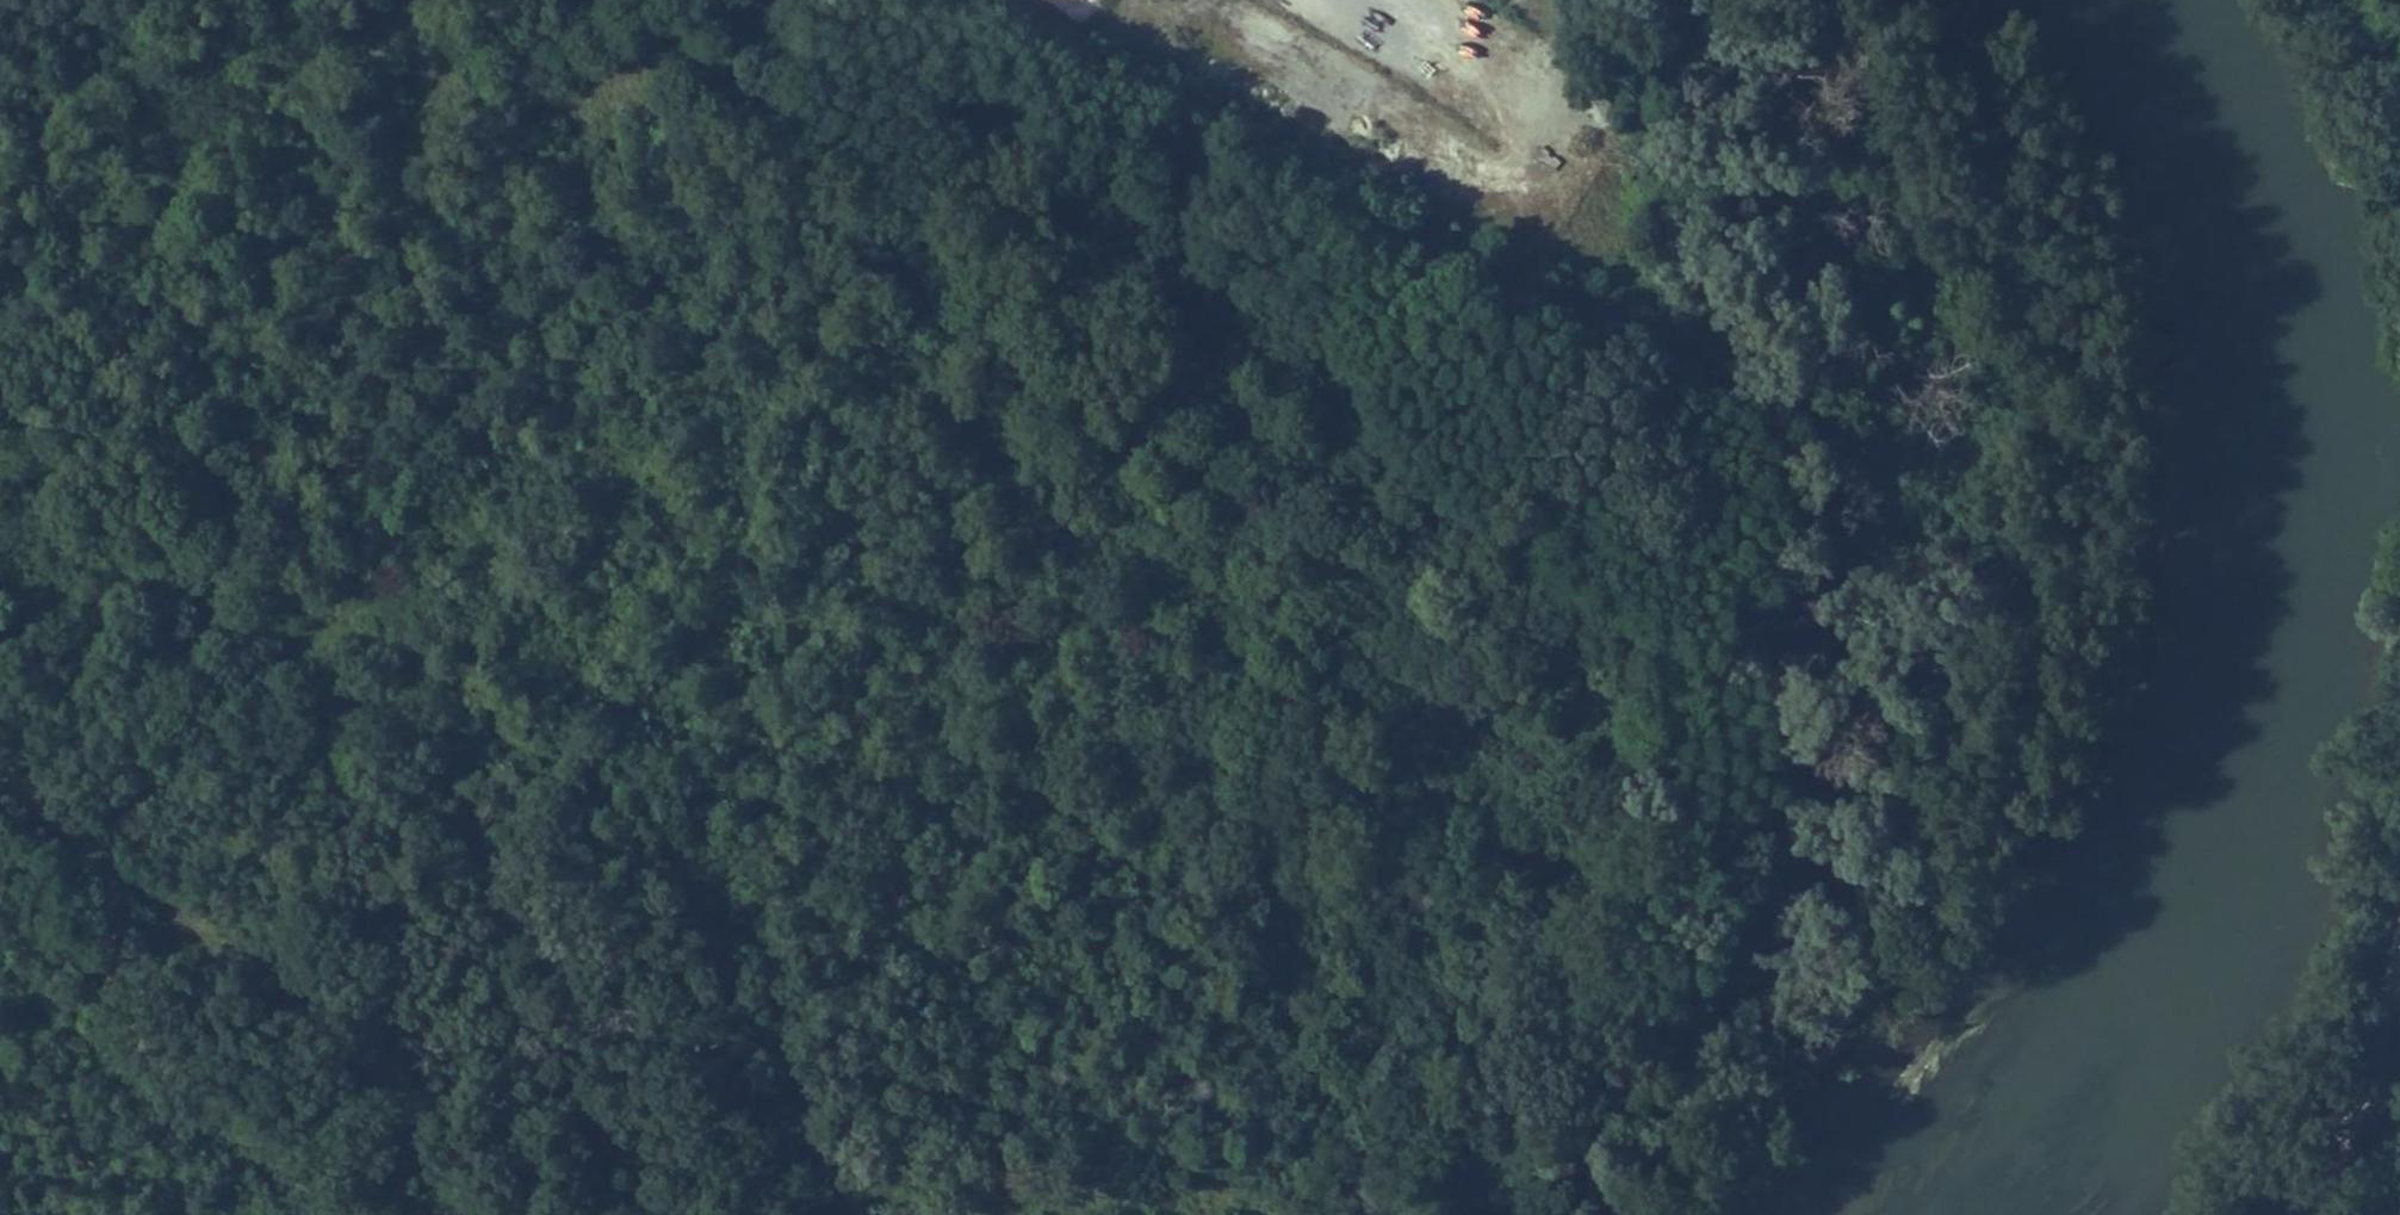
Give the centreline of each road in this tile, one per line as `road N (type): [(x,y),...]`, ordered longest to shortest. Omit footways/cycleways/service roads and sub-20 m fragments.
road 1 (track): [(0,774),(142,873),(188,1044),(315,1214)]
road 2 (track): [(2306,1214),(2360,1101),(2399,958)]

